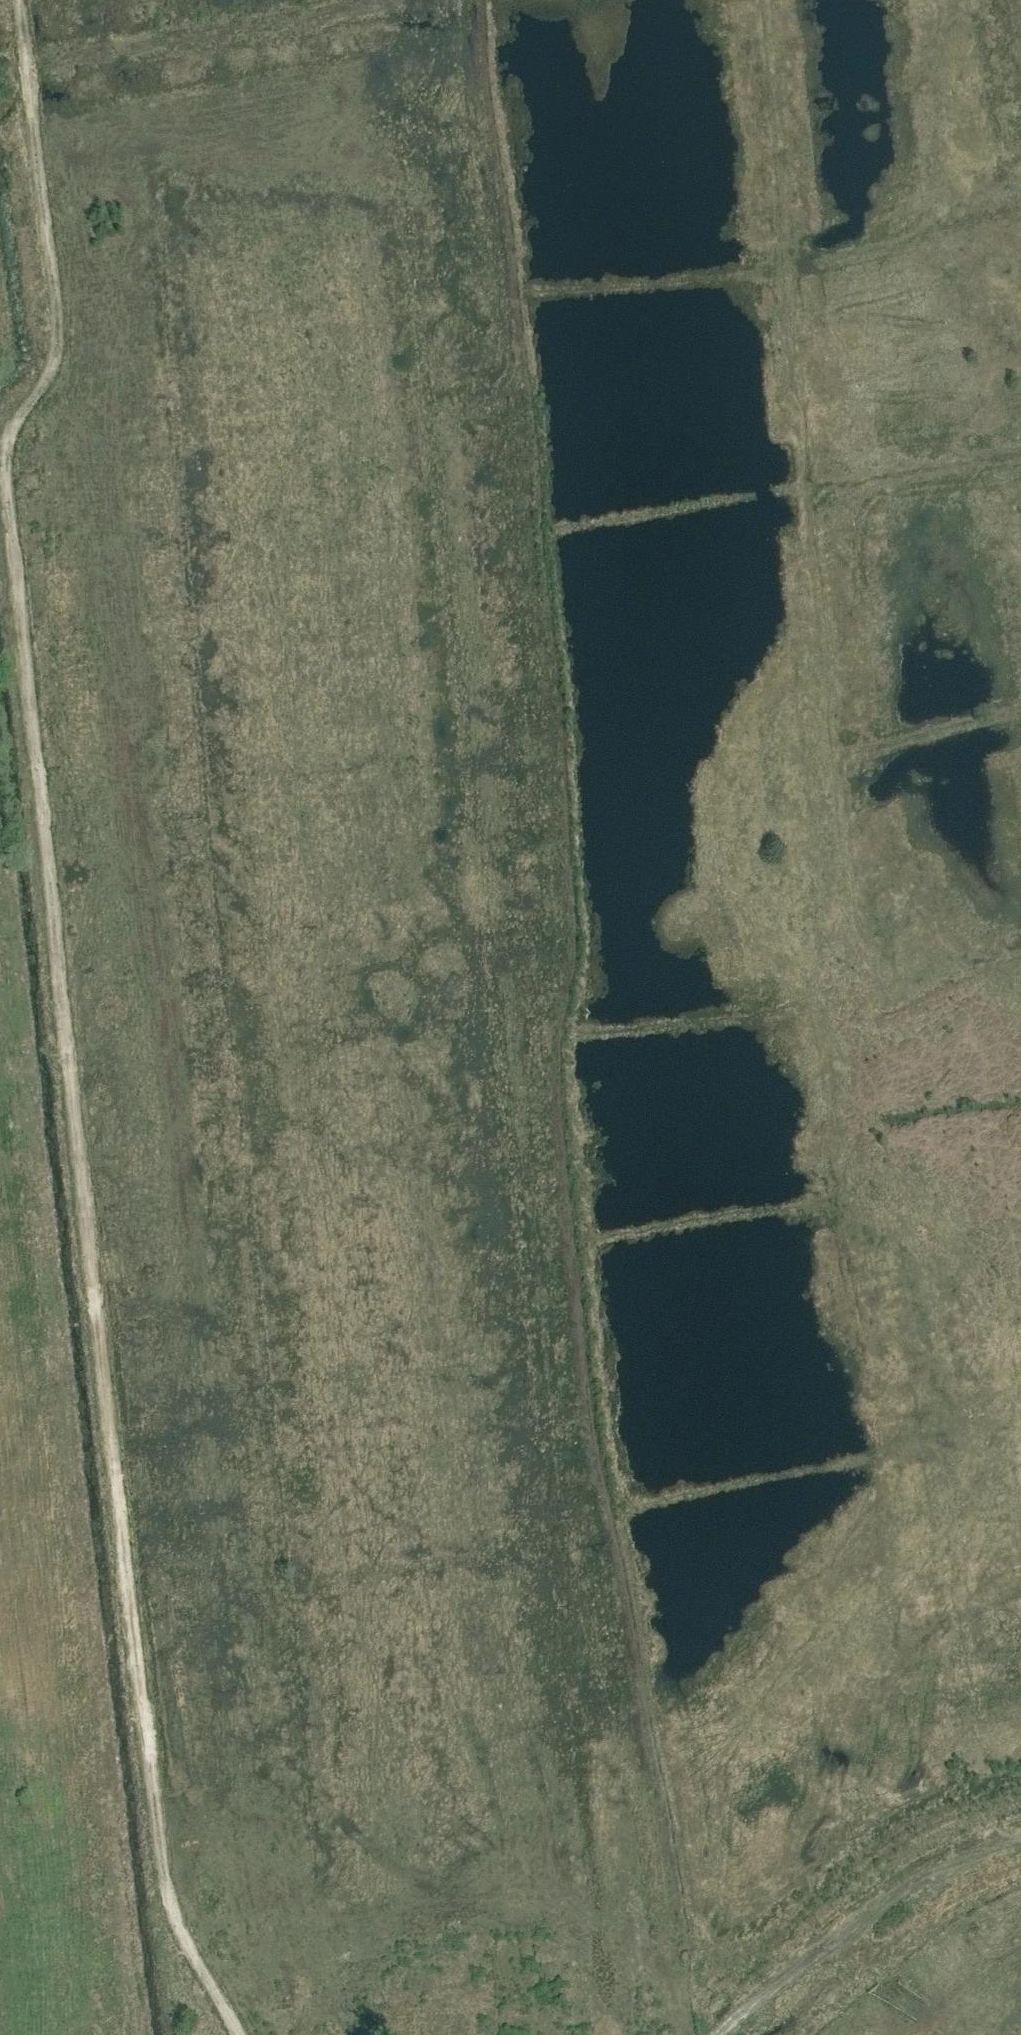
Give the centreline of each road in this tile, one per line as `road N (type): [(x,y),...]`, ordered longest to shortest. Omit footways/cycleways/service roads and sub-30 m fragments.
road 1 (track): [(239,2034),(179,1918),(163,1847),(16,578),(11,428),(63,345),(20,0)]
road 2 (track): [(717,2034),(910,1879),(1020,1831)]

